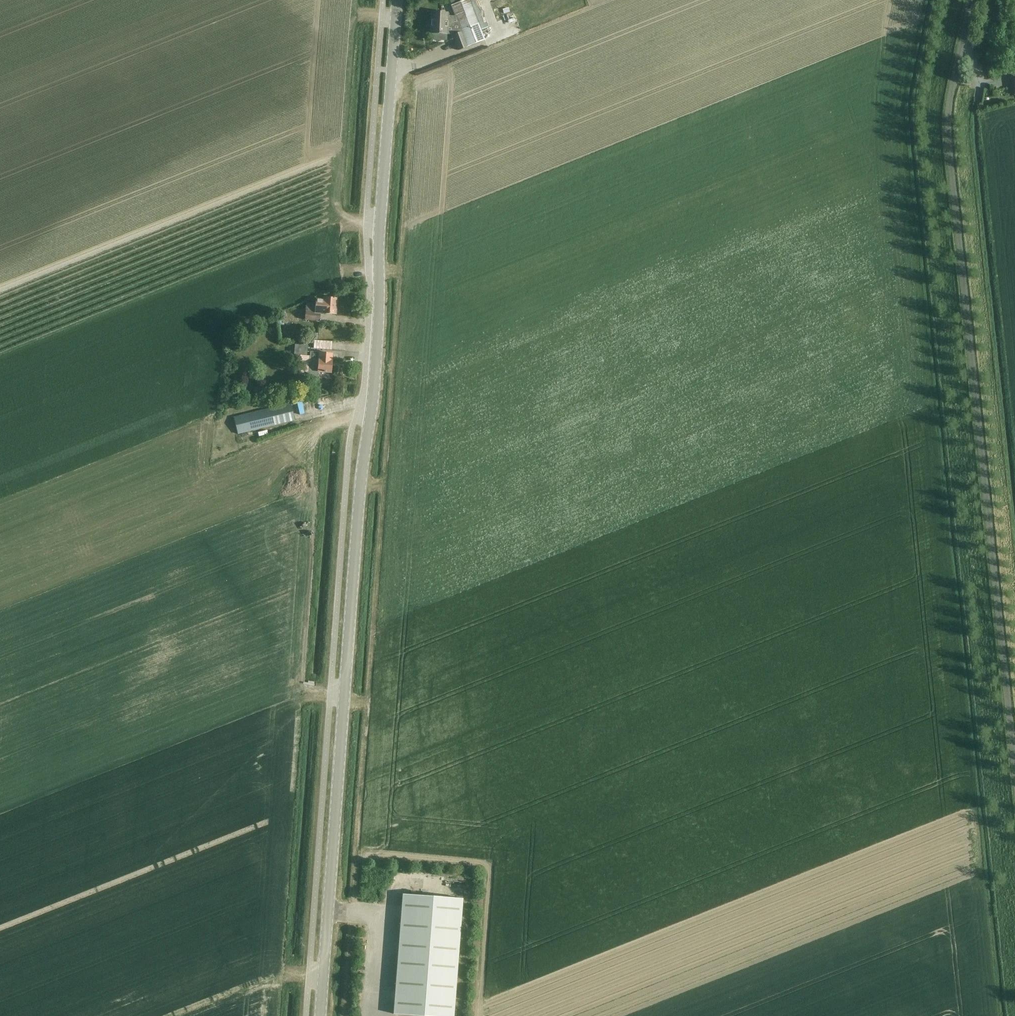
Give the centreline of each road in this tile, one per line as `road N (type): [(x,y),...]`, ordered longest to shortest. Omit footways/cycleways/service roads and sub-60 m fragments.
road 1 (tertiary): [(320,1015),(372,394),(396,0)]
road 2 (unclassified): [(1014,764),(947,143),(971,0)]

